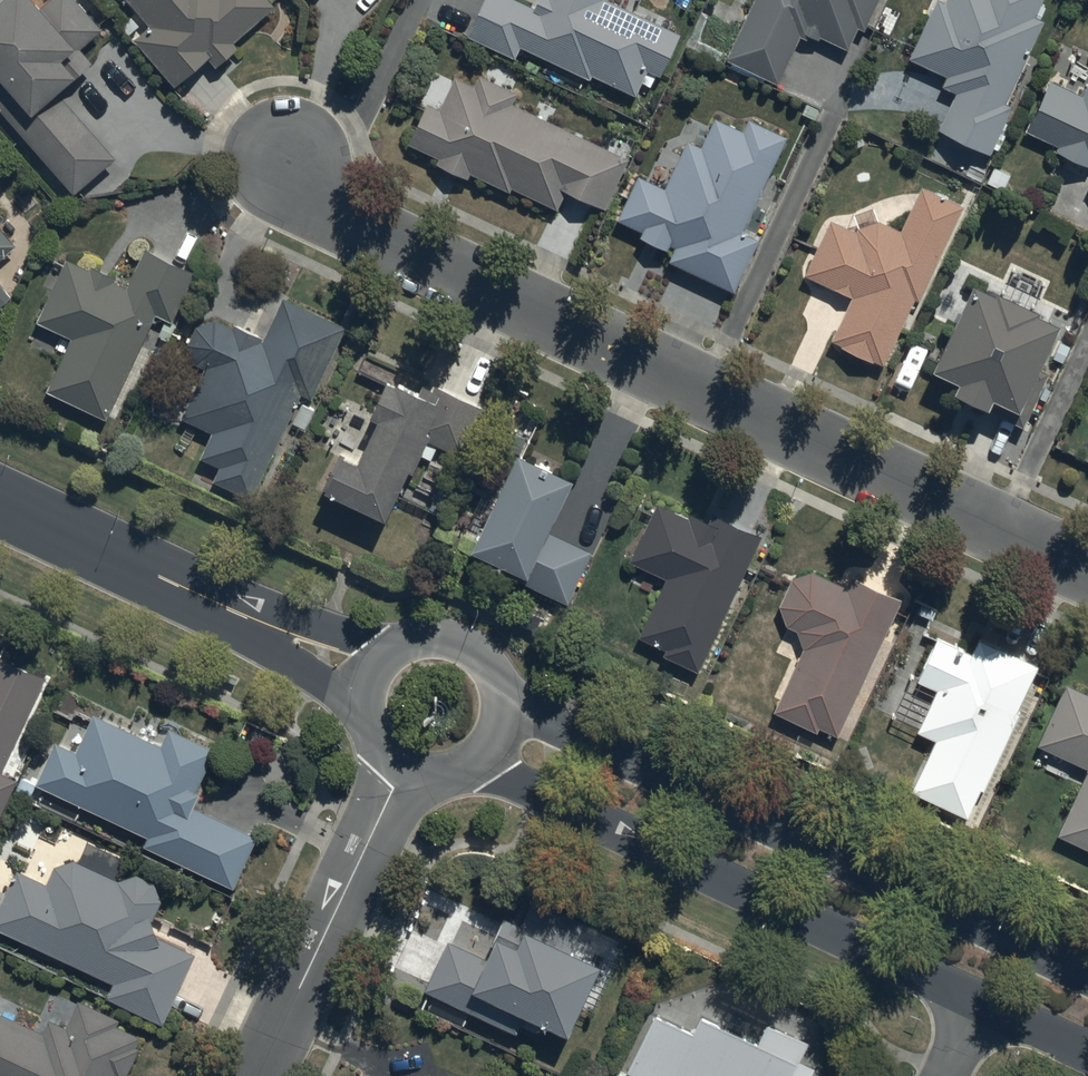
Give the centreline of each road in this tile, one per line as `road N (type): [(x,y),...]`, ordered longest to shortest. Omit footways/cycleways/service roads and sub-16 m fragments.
road 1 (residential): [(1087,573),(410,258),(295,148)]
road 2 (tertiary): [(506,703),(1087,973)]
road 3 (tertiary): [(981,998),(480,761)]
road 4 (residential): [(366,673),(0,502)]
road 5 (residential): [(403,772),(259,1075)]
road 6 (residential): [(366,673),(400,639),(448,633),(489,658),(506,703)]

